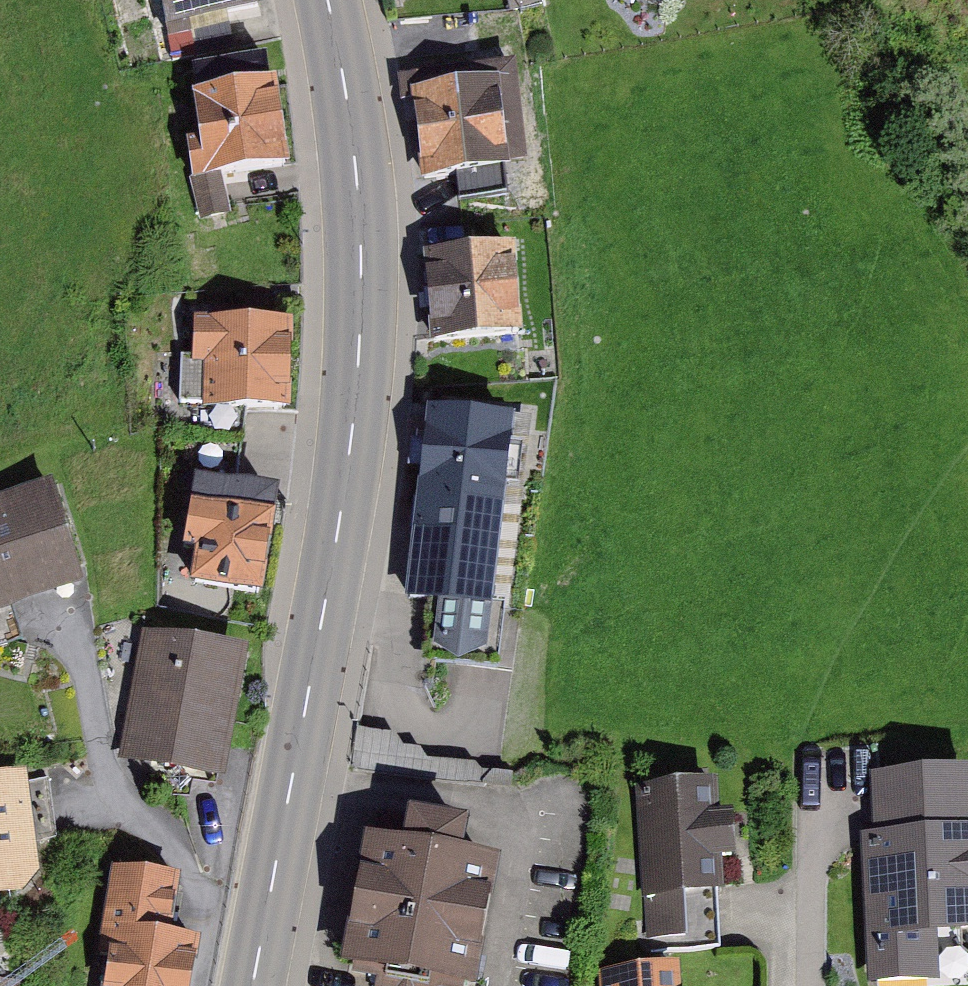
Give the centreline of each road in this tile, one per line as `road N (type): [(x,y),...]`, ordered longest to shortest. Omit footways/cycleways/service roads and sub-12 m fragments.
road 1 (secondary): [(329,0),(350,114),(361,259),(354,403),(253,985)]

